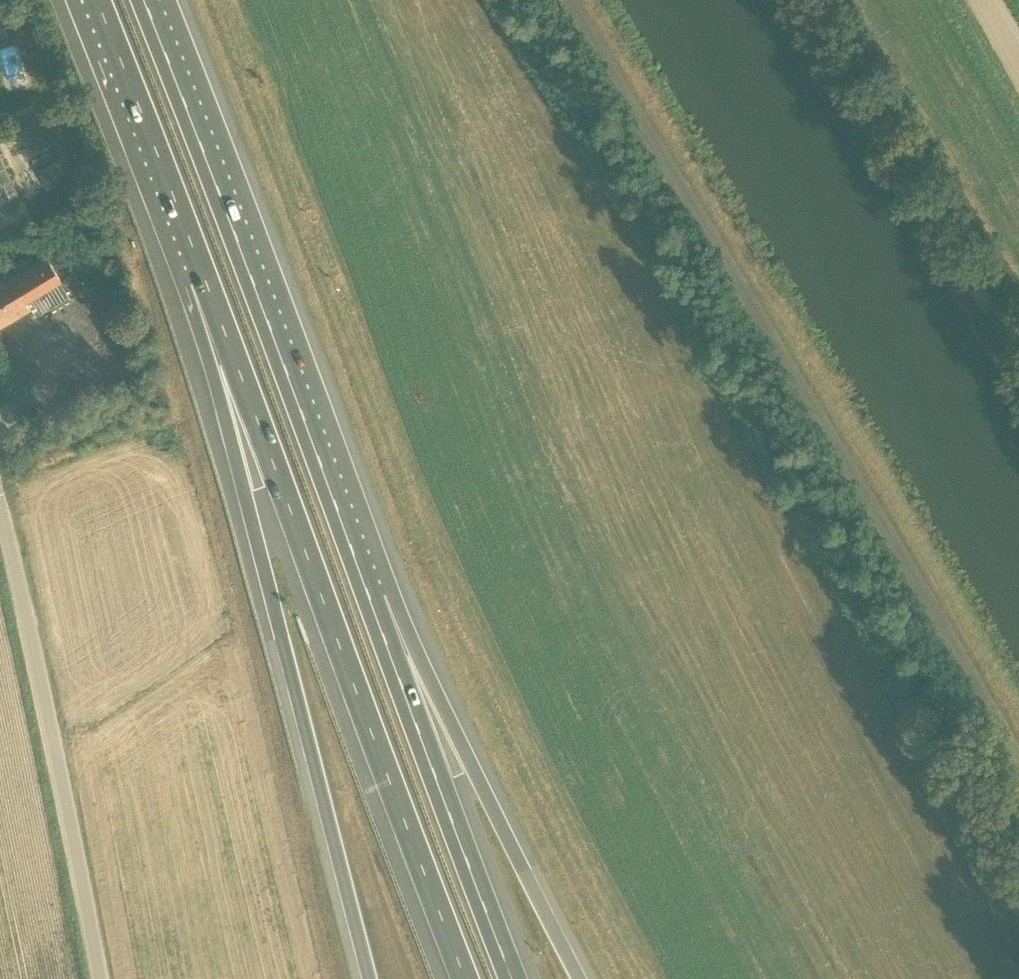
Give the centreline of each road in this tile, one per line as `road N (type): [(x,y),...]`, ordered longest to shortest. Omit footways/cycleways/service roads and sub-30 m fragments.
road 1 (unclassified): [(1018,768),(565,0)]
road 2 (motorway): [(204,279),(461,978)]
road 3 (motorway): [(204,279),(247,495),(372,978)]
road 4 (motorway): [(584,978),(298,396)]
road 5 (motorway): [(512,978),(298,396)]
road 6 (motorway): [(298,396),(144,0)]
road 7 (unclassified): [(96,978),(0,566)]
road 8 (track): [(1018,357),(806,0)]
road 9 (motorway): [(98,0),(204,279)]

